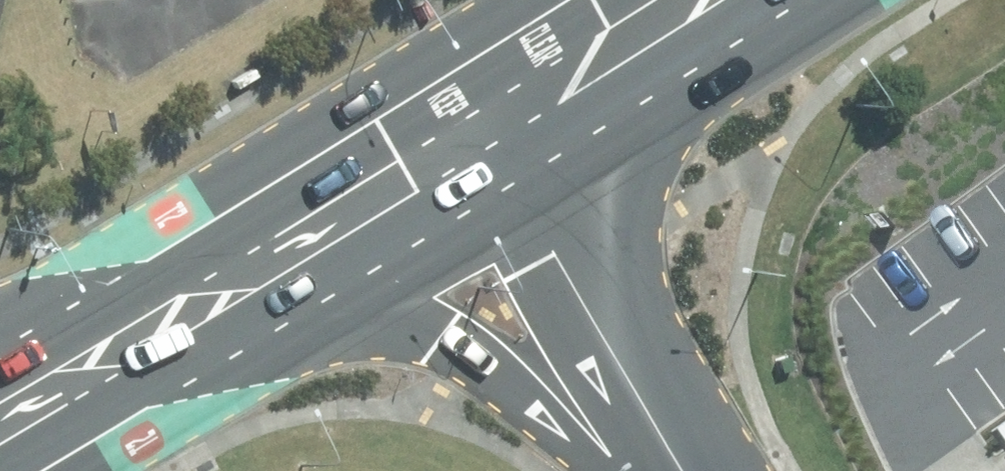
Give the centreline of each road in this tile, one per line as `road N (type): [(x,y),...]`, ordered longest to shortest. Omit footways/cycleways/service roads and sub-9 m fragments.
road 1 (primary): [(675,461),(439,344),(211,294)]
road 2 (residential): [(476,125),(675,461)]
road 3 (primary): [(476,125),(211,294)]
road 4 (primary): [(211,294),(0,425)]
road 5 (primary): [(674,0),(476,125)]

